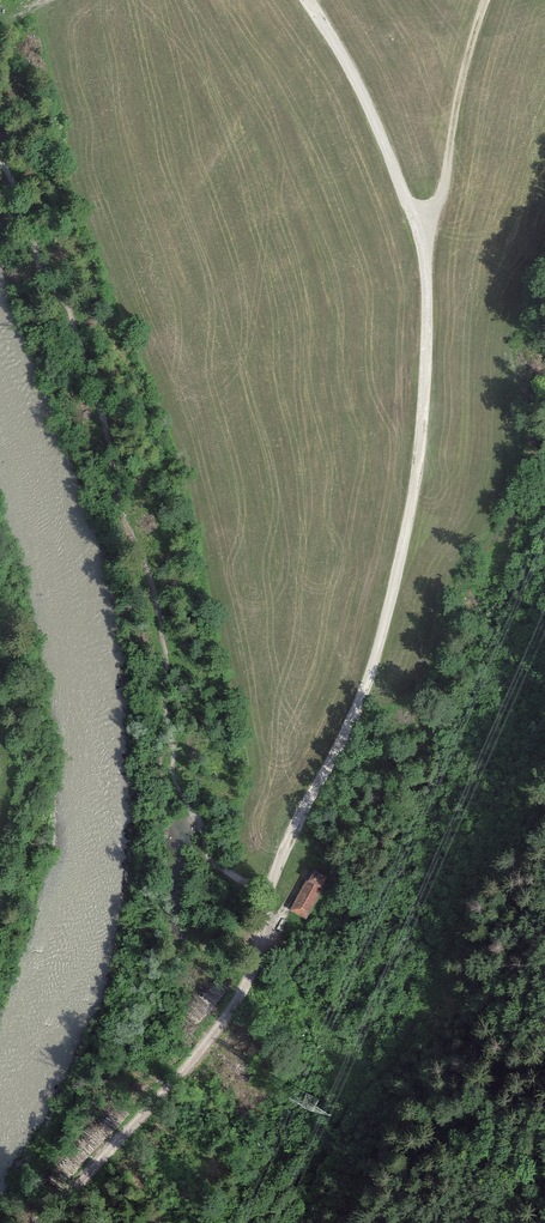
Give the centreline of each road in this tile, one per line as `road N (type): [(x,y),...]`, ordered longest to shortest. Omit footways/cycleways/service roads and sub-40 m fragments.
road 1 (track): [(422,246),(428,332),(418,465),(380,642),(270,885)]
road 2 (track): [(270,885),(253,969),(197,1052),(46,1222)]
road 3 (track): [(311,0),(350,62),(422,246)]
road 4 (track): [(484,0),(455,102),(446,186),(422,246)]

